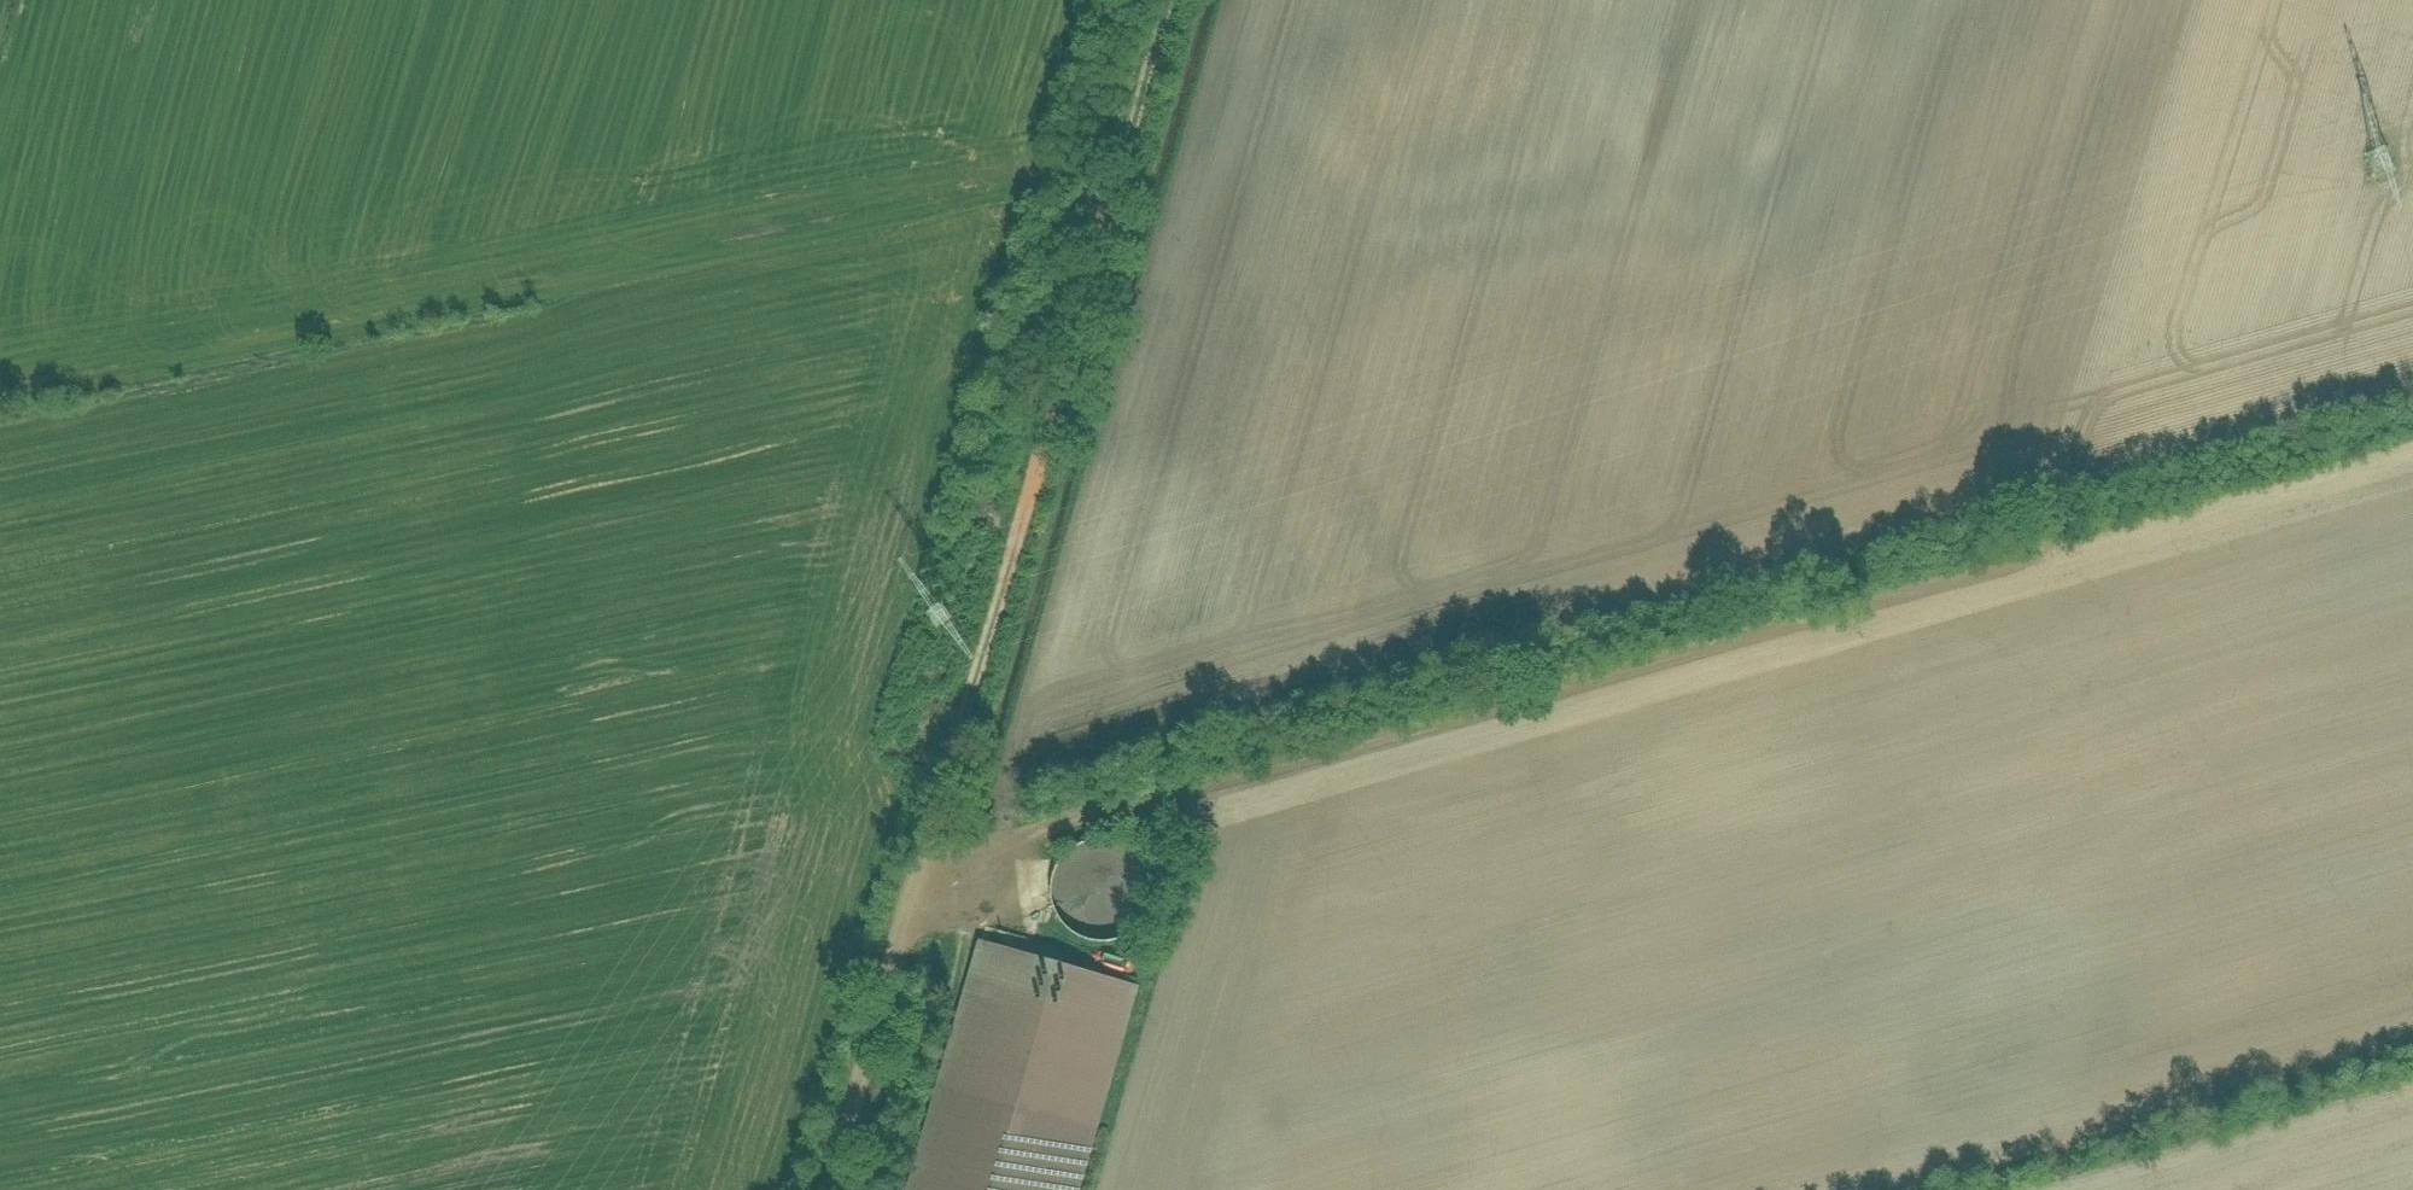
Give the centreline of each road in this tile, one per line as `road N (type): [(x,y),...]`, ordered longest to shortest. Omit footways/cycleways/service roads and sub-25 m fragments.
road 1 (unclassified): [(818,1189),(1009,558)]
road 2 (track): [(1009,558),(1171,0)]

